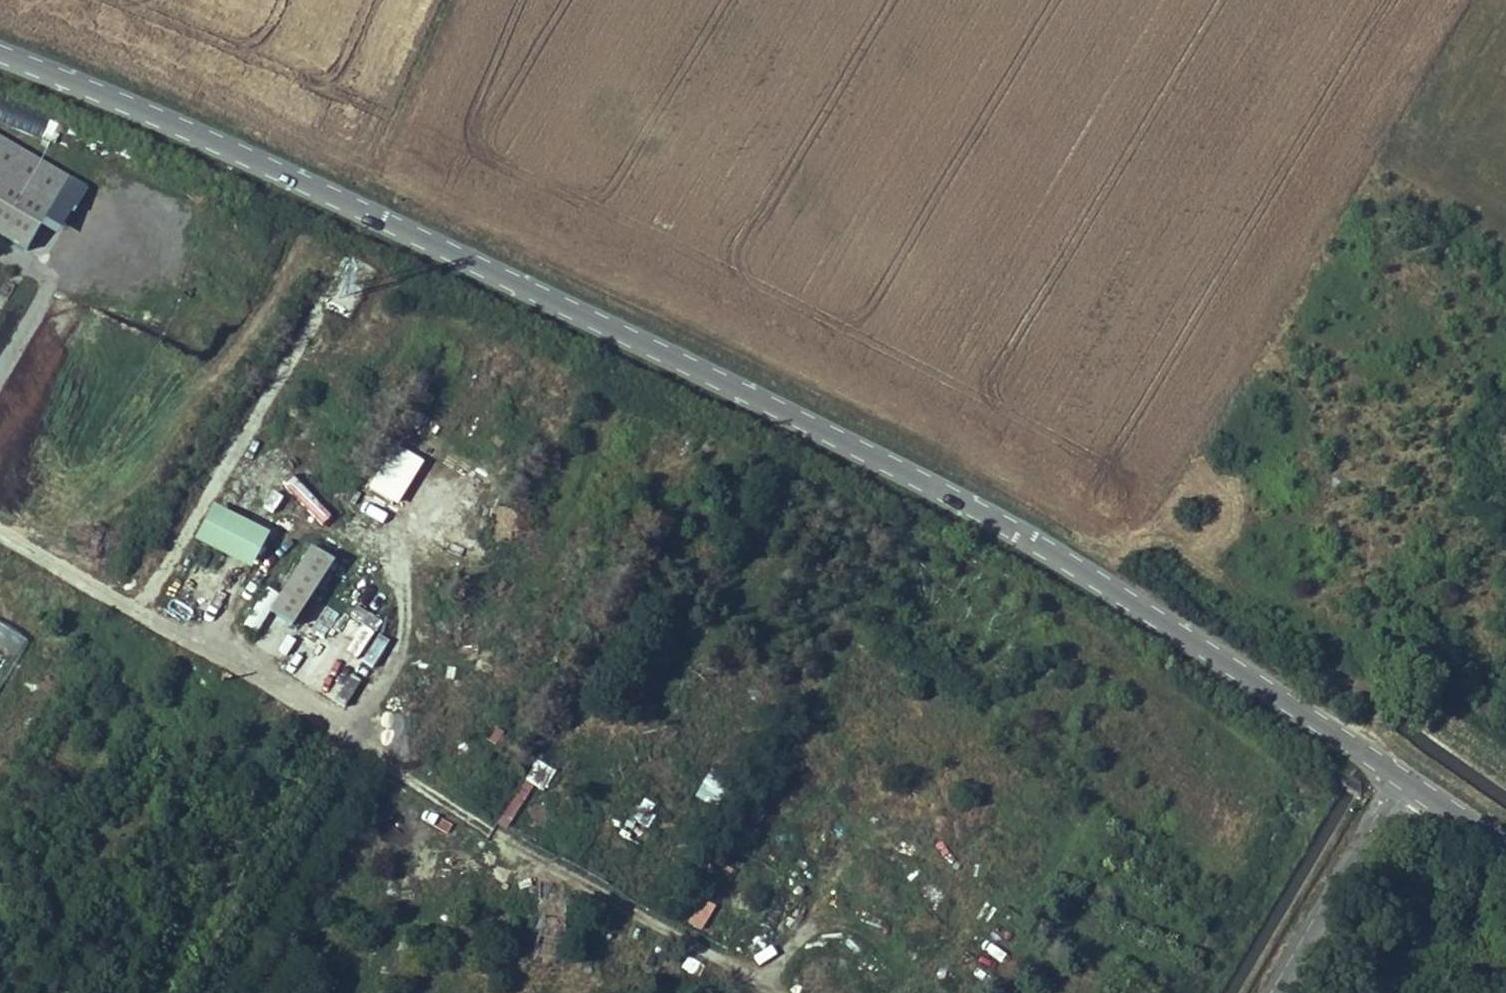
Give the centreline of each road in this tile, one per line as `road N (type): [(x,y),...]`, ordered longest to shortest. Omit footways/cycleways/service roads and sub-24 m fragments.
road 1 (unclassified): [(0,53),(375,216),(867,450),(1028,539),(1405,780)]
road 2 (unclassified): [(1272,992),(1391,791),(1405,780)]
road 3 (unclassified): [(1405,780),(1505,848)]

